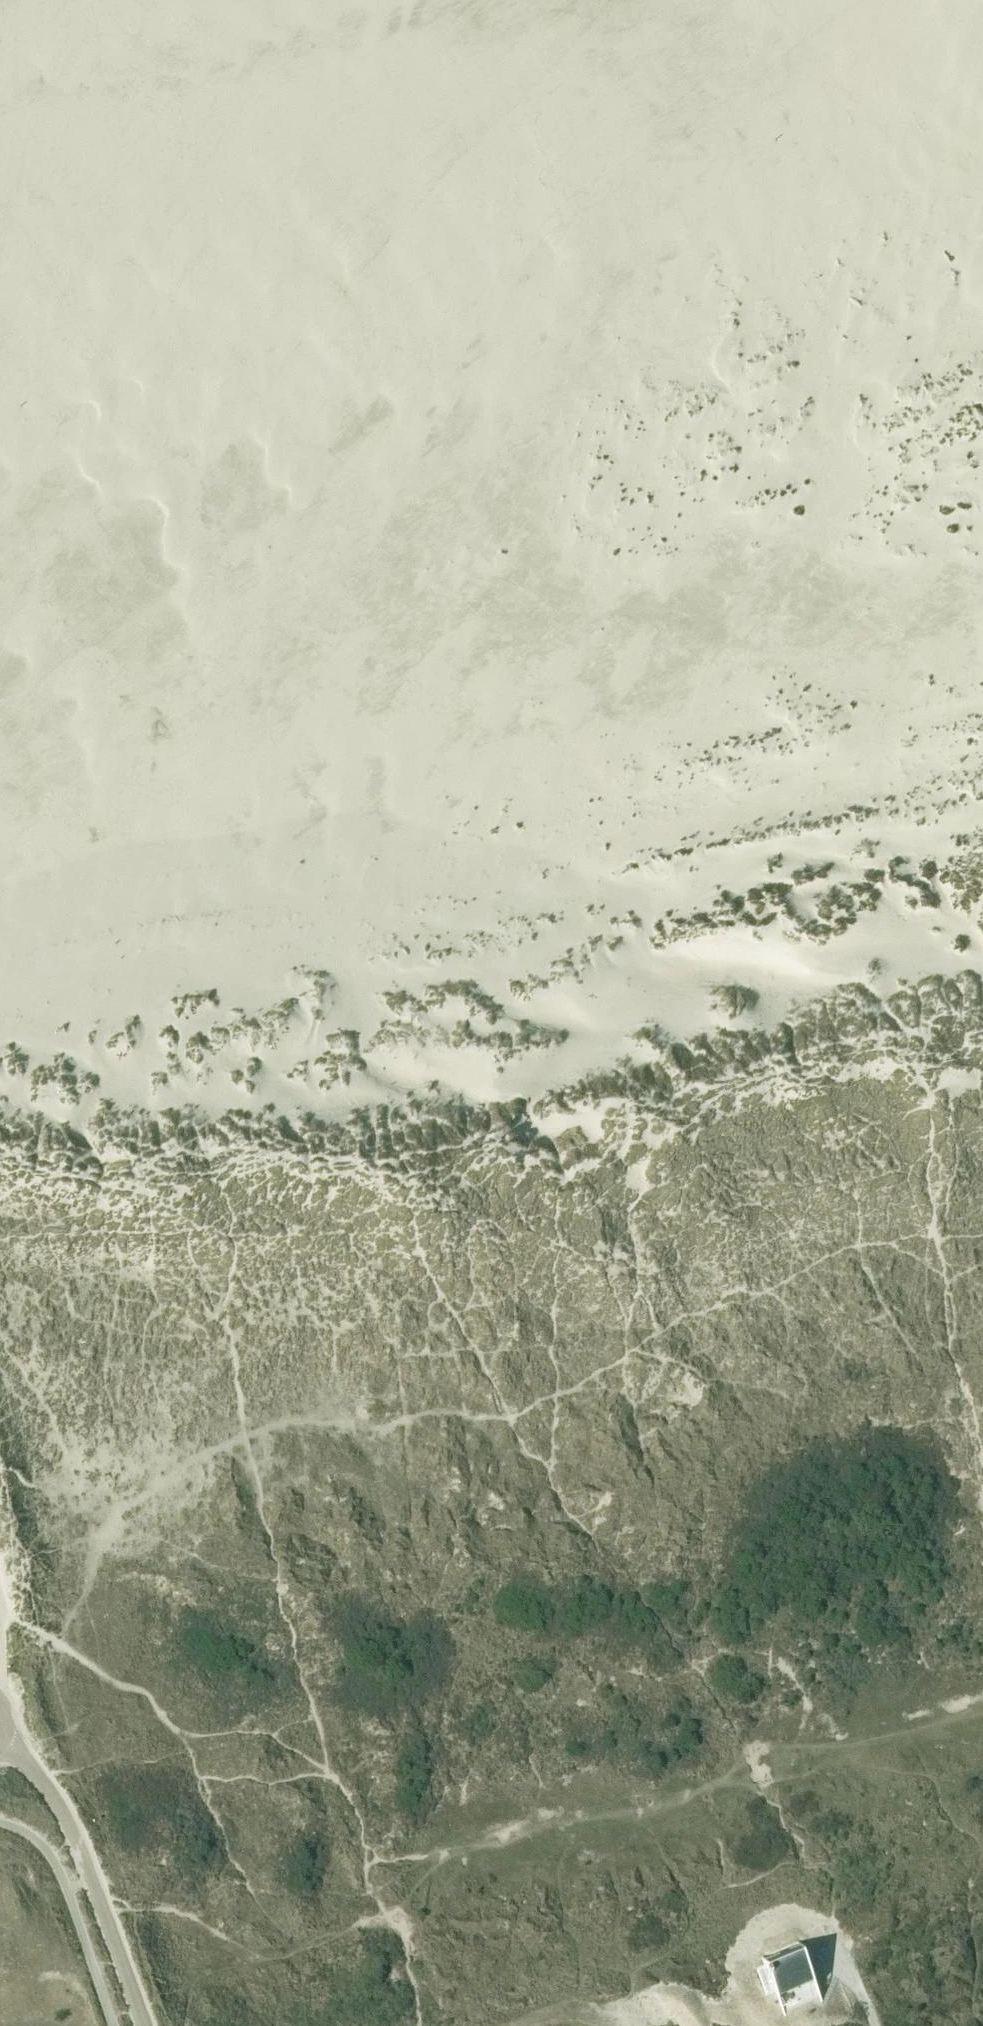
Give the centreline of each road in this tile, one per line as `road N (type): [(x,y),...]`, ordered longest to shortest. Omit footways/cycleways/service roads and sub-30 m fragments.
road 1 (unclassified): [(142,2025),(76,1838),(48,1789),(2,1743)]

